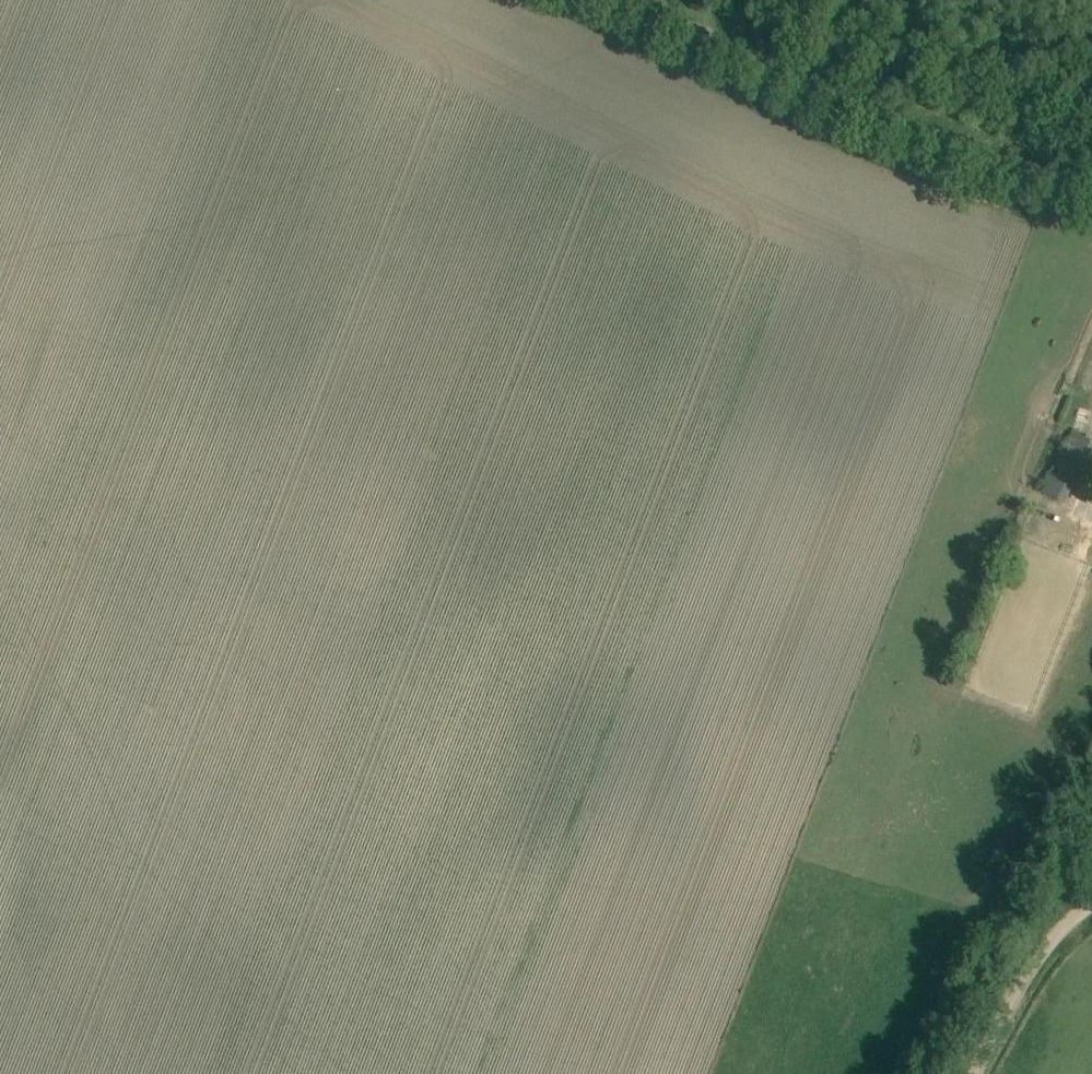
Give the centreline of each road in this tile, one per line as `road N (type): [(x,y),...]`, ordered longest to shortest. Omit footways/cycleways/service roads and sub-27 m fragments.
road 1 (unclassified): [(633,0),(870,119),(1091,191)]
road 2 (track): [(978,1073),(1049,946),(1091,908)]

